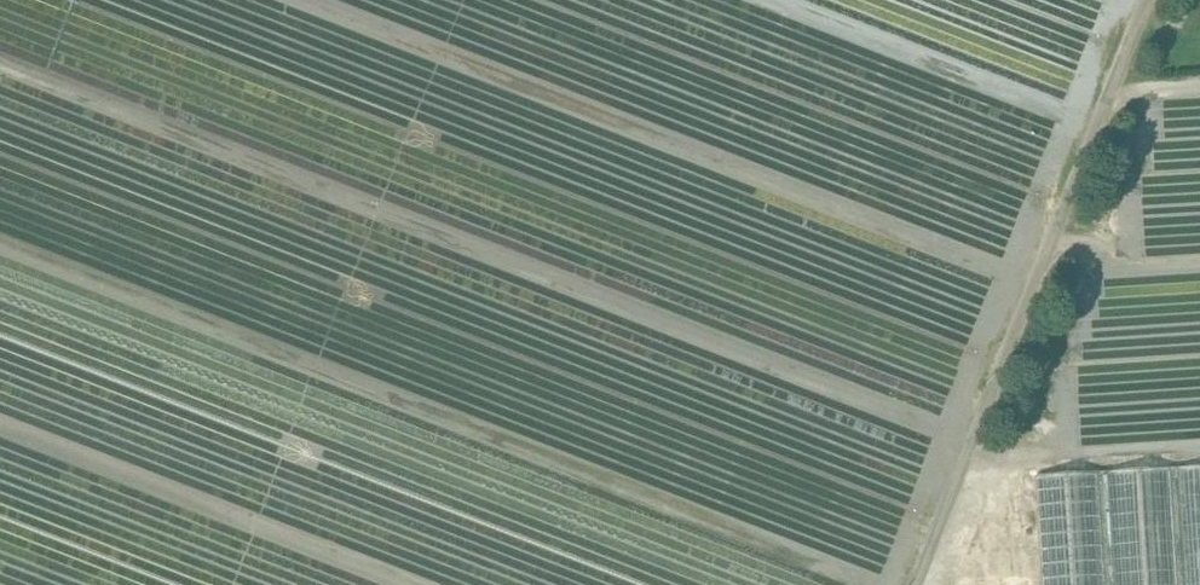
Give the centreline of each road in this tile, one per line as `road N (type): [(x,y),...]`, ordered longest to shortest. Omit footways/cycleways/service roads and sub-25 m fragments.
road 1 (unclassified): [(1154,0),(922,584)]

